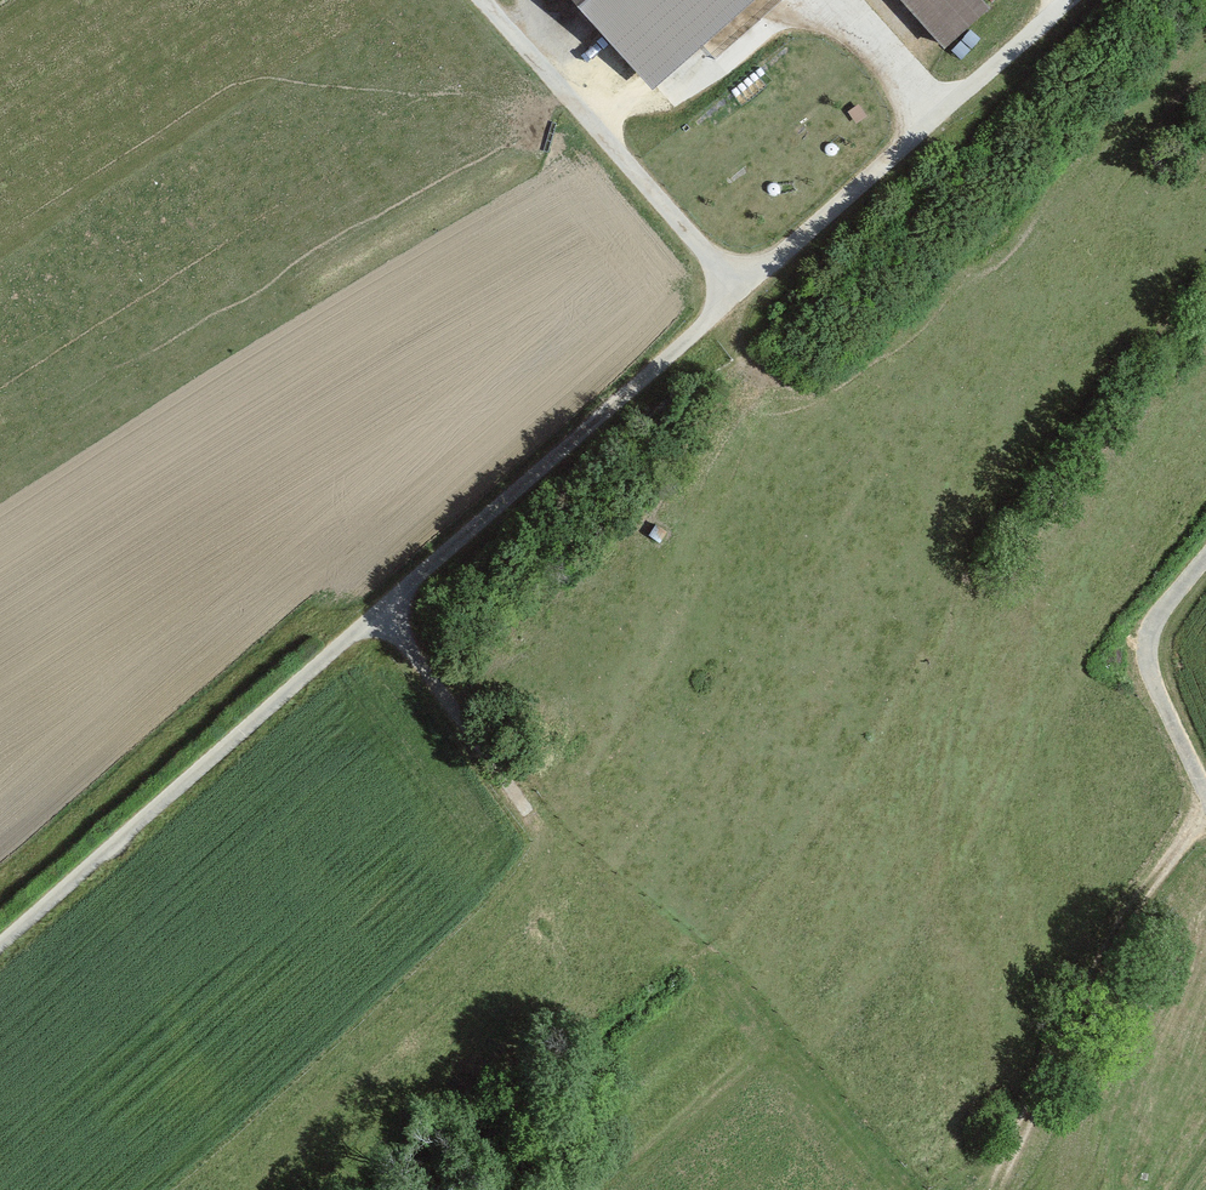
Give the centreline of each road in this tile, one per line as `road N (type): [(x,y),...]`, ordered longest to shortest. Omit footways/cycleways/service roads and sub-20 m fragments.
road 1 (track): [(919,1189),(693,955),(528,817)]
road 2 (track): [(383,610),(0,948)]
road 3 (unclassified): [(741,293),(383,610)]
road 4 (unclassified): [(1063,0),(741,293)]
road 5 (track): [(1205,811),(1108,953),(995,1189)]
road 6 (unclassified): [(482,0),(741,293)]
road 7 (unclassified): [(1205,559),(1158,617),(1148,658),(1205,798)]
road 8 (track): [(383,610),(528,817)]

